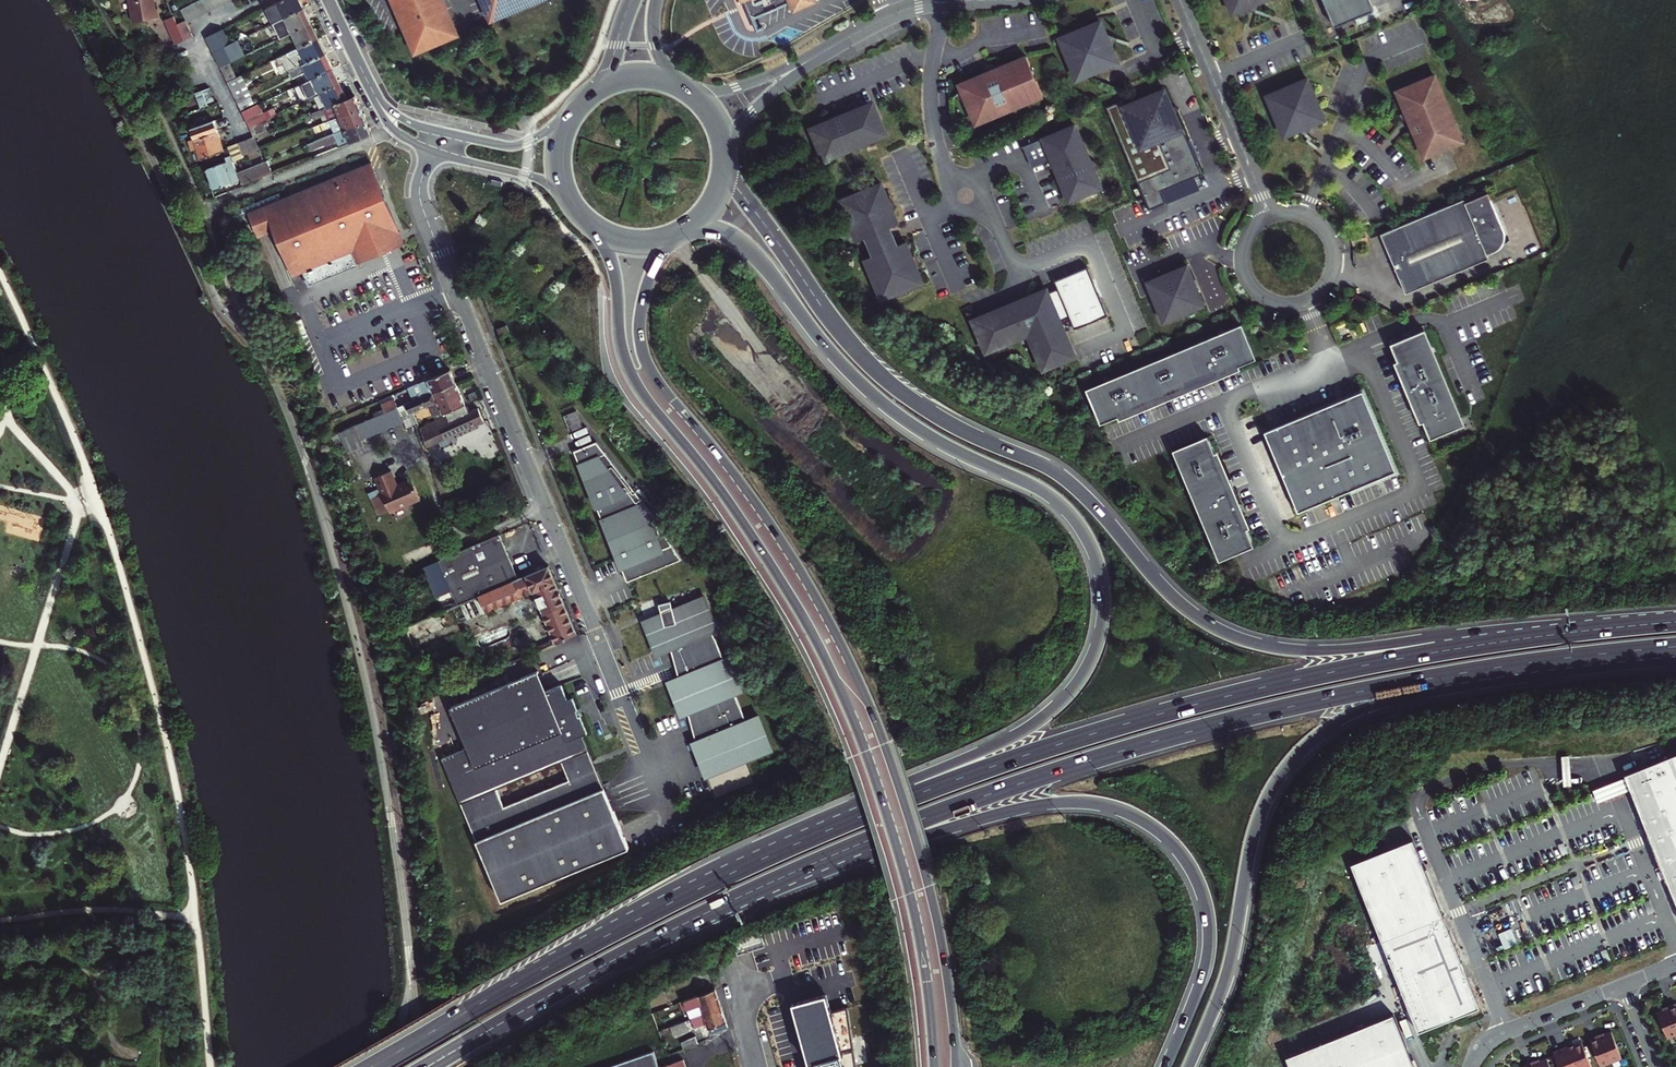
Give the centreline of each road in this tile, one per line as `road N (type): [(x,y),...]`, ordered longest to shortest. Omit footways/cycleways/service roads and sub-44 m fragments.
road 1 (trunk): [(1648,624),(1512,627),(1317,651),(1266,646),(1220,629),(1176,599),(1069,480),(942,417),(873,368),(724,172)]
road 2 (trunk): [(691,226),(721,231),(749,249),(826,351),(886,411),(1060,503),(1094,551),(1104,593),(1093,658),(1072,691),(1037,721),(788,837),(690,893)]
road 3 (trunk): [(1648,624),(1395,659),(1155,714),(913,795),(690,893)]
road 4 (primary): [(594,227),(613,267),(629,372),(741,522),(852,726),(904,891),(930,1066)]
road 5 (primary): [(951,1066),(917,861),(861,695),(775,534),(643,357),(642,299),(670,237)]
road 6 (trunk): [(772,881),(1104,756),(1286,707),(1487,668)]
road 7 (trunk): [(772,881),(1020,808),(1079,801),(1128,811),(1187,860),(1210,921),(1204,974),(1166,1066)]
road 8 (trunk): [(1189,1066),(1230,969),(1258,823),(1287,767),(1348,716),(1487,668)]
road 9 (trunk): [(422,1066),(772,881)]
road 10 (trunk): [(690,893),(364,1066)]
road 11 (unclassified): [(1270,215),(1246,240),(1246,274),(1270,299),(1304,300),(1329,278),(1333,245),(1312,218),(1276,213)]
road 12 (unclassified): [(1180,0),(1270,215)]
road 13 (tertiary): [(570,115),(528,142),(498,145),(412,124),(385,108),(368,84)]
road 14 (trunk): [(1487,668),(1675,646)]
road 15 (unclassified): [(946,2),(930,106),(955,184)]
road 16 (tertiary): [(396,133),(566,195)]
road 17 (unclassified): [(228,199),(396,133)]
road 18 (residential): [(1472,1066),(1494,1036),(1624,984)]
road 19 (unclassified): [(836,44),(748,85),(692,92)]
road 20 (unclassified): [(724,147),(782,85),(836,44)]
road 21 (unclassified): [(978,204),(998,229),(1017,279),(991,304)]

